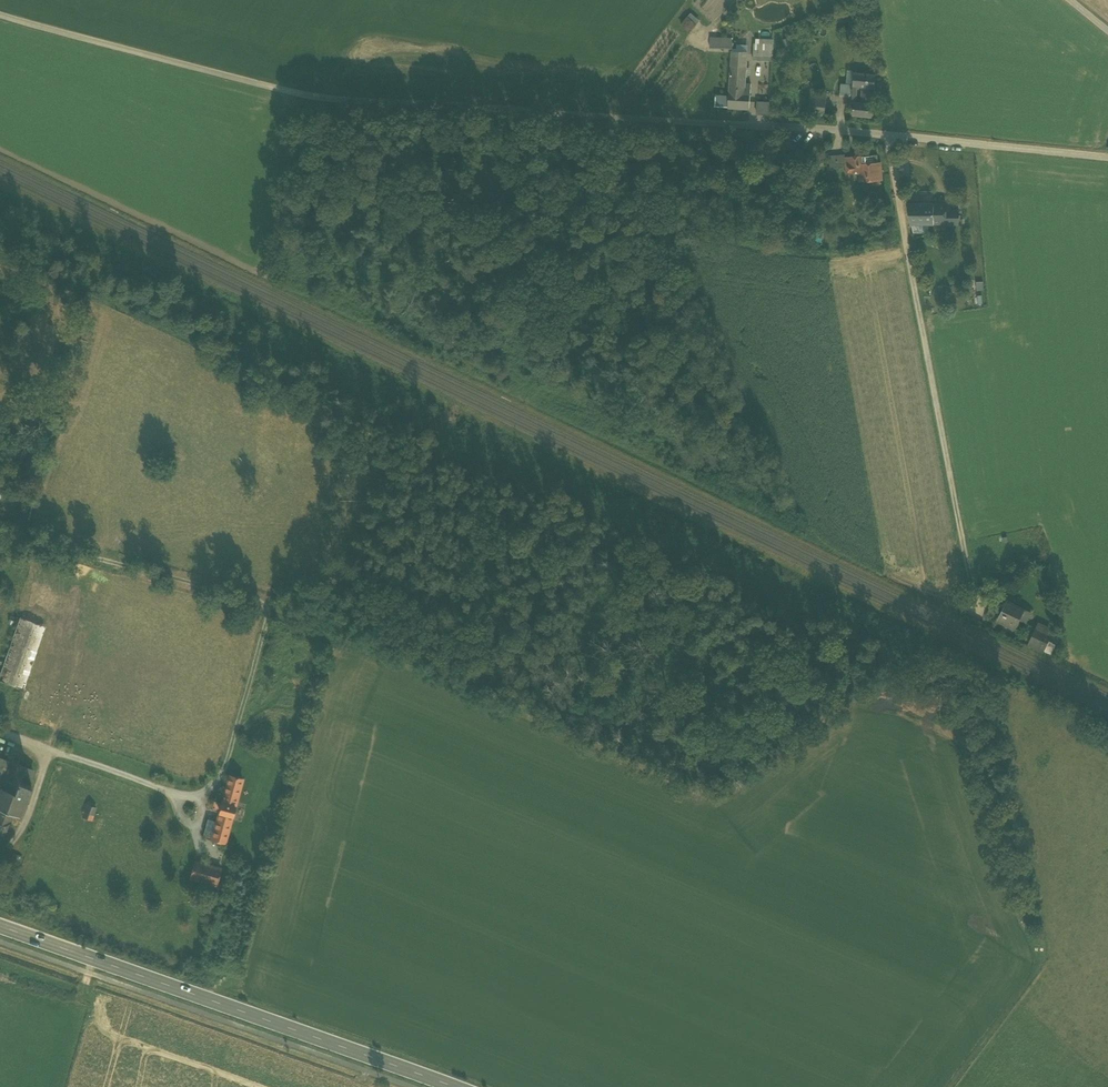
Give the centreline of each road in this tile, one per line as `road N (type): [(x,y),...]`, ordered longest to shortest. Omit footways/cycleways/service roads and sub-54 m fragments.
road 1 (track): [(269,607),(961,905),(1044,963),(950,1086)]
road 2 (unclassified): [(603,118),(300,96),(0,13)]
road 3 (residential): [(1107,160),(603,118)]
road 4 (tertiary): [(455,1086),(0,926)]
road 5 (track): [(0,533),(269,607),(228,755)]

